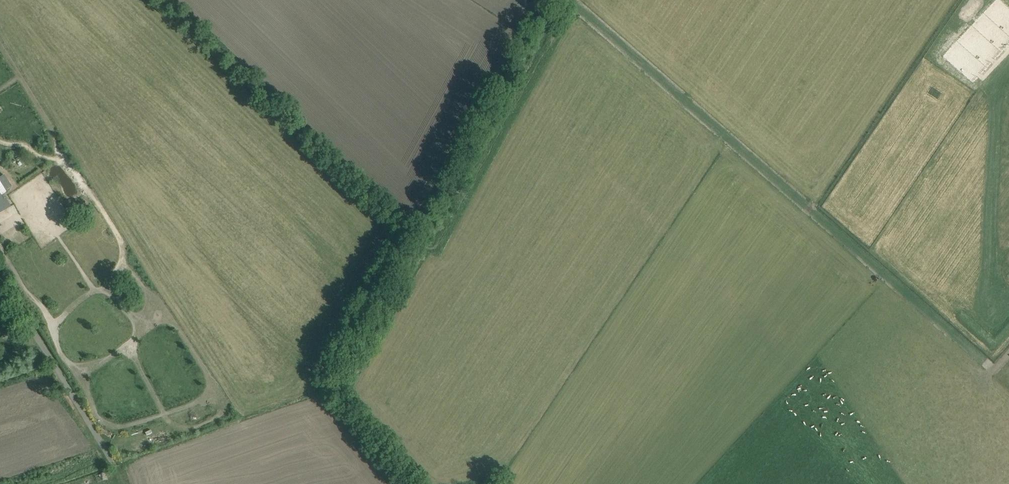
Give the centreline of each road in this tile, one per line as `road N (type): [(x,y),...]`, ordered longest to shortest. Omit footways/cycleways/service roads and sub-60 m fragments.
road 1 (unclassified): [(113,462),(0,279)]

